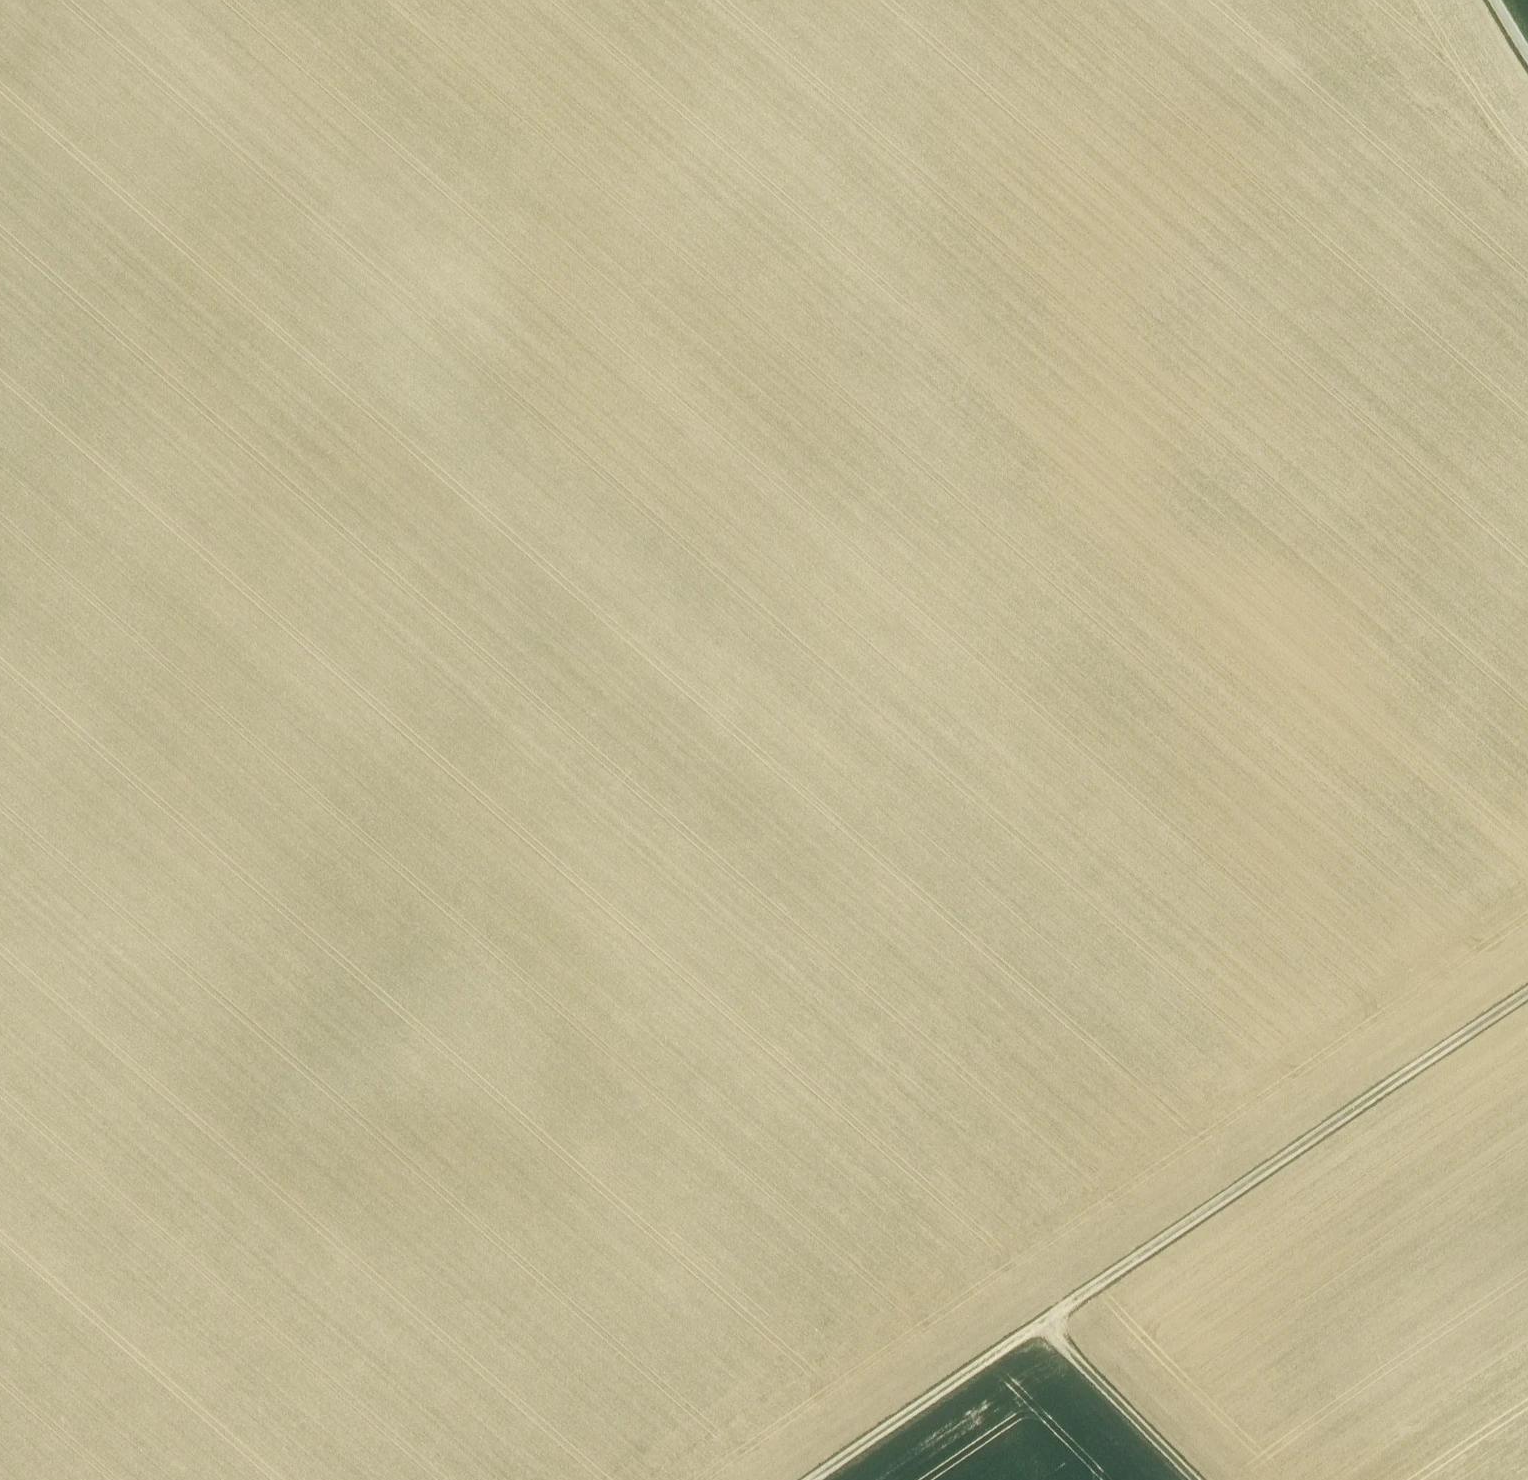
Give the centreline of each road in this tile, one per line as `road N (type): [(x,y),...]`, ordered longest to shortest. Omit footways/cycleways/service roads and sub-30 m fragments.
road 1 (track): [(848,1479),(1527,1019)]
road 2 (track): [(1055,1338),(1197,1479)]

